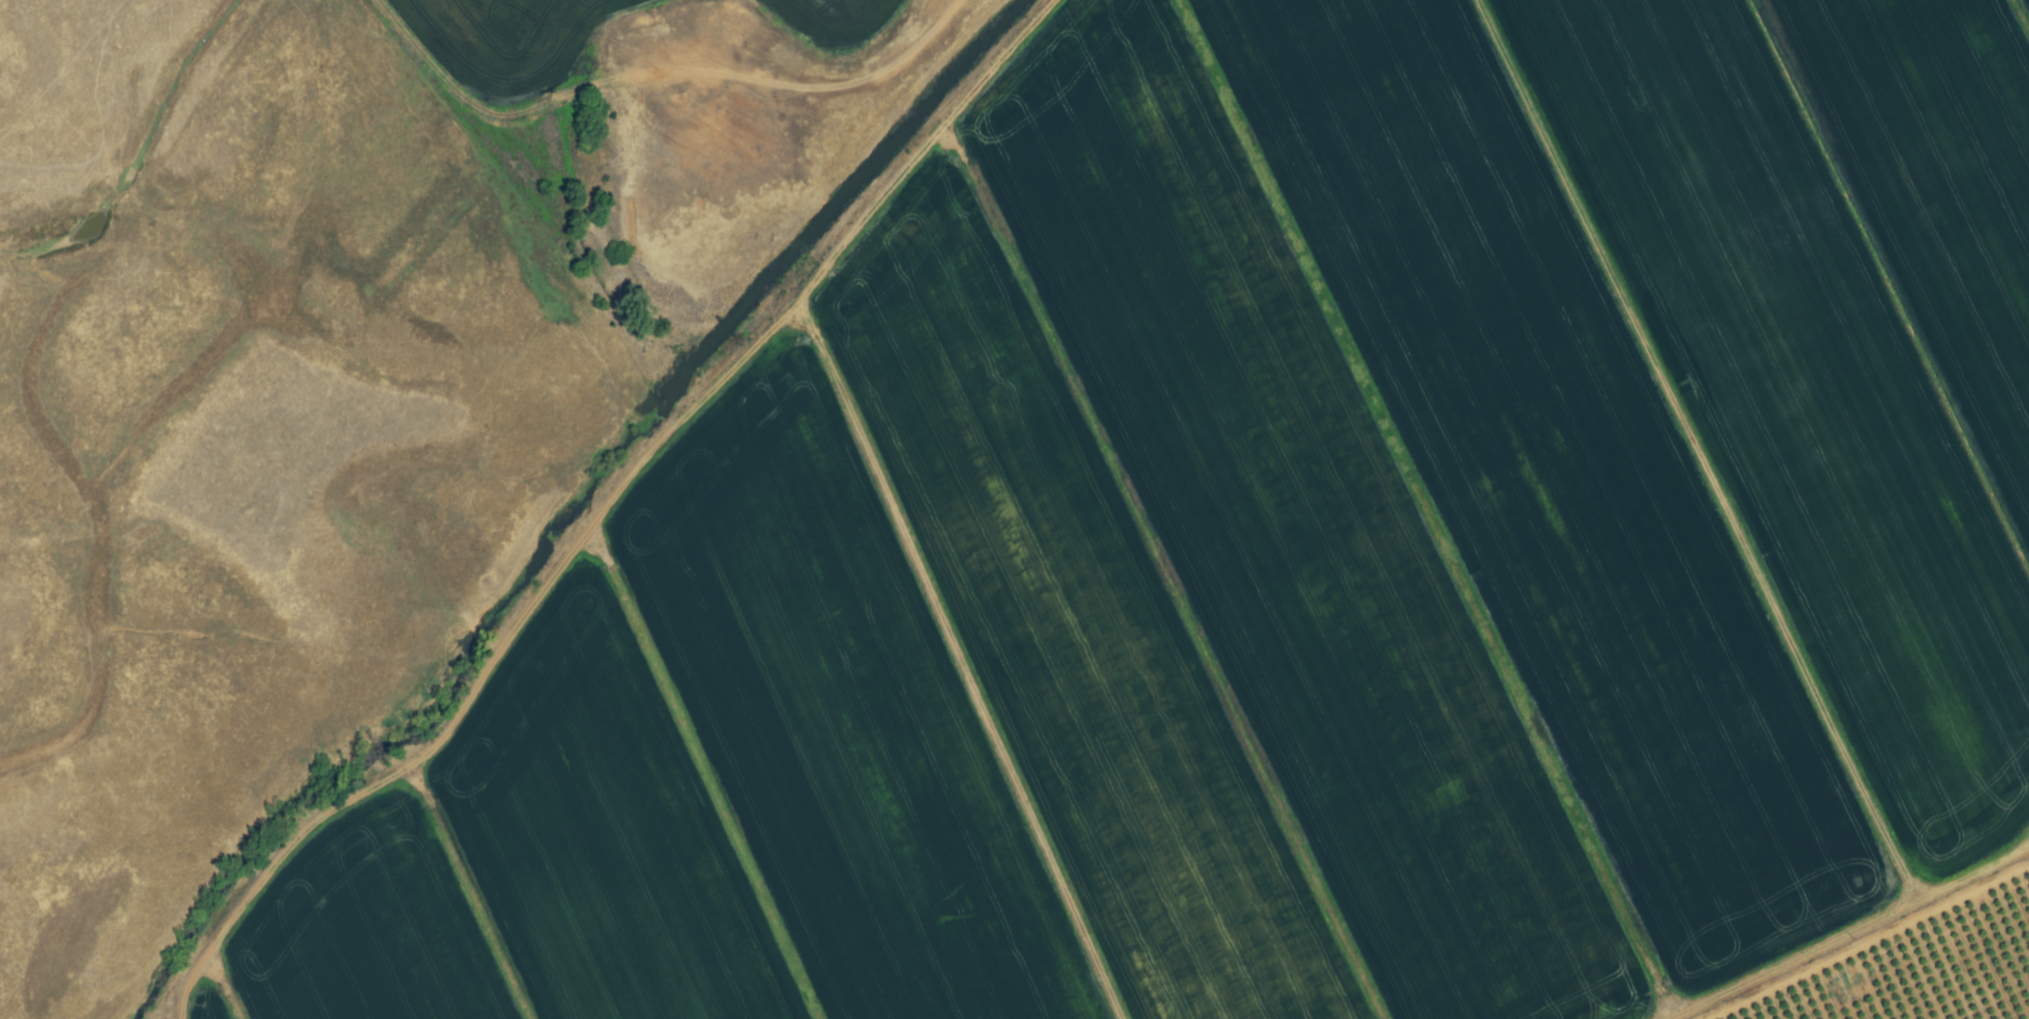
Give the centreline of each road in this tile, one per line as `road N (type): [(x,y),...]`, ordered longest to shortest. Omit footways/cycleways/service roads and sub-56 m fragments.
road 1 (residential): [(1624,1018),(1995,835)]
road 2 (track): [(1338,91),(1235,0)]

